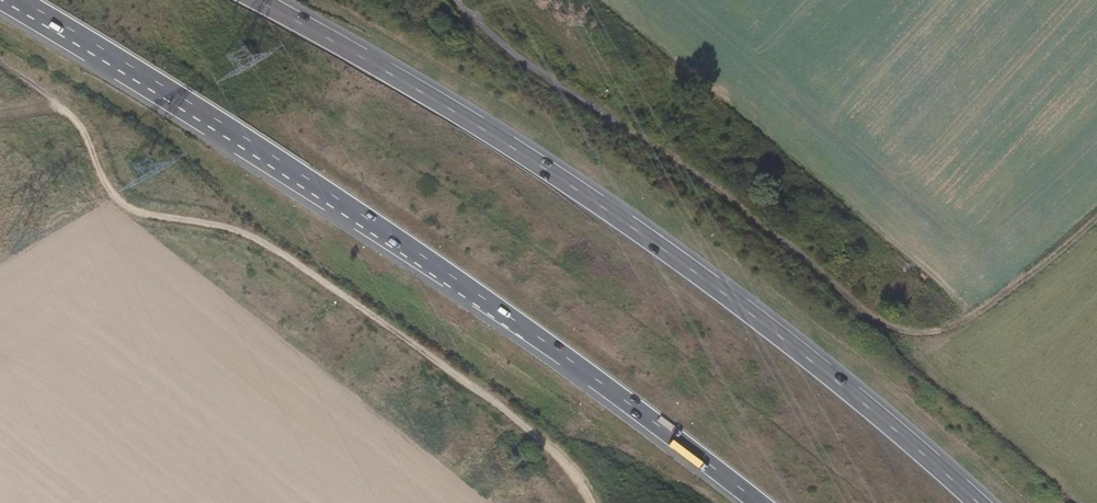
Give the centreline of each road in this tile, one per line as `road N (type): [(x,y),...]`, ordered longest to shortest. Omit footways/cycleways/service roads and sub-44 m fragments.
road 1 (trunk): [(12,0),(398,240),(758,502)]
road 2 (trunk): [(976,502),(821,367),(582,191),(263,0)]
road 3 (track): [(455,0),(529,68),(680,163),(788,243),(872,320),(902,333),(940,336),(987,311),(1096,223)]
road 4 (track): [(590,502),(554,455),(483,395),(327,285),(252,237),(142,214),(115,197),(94,158)]

